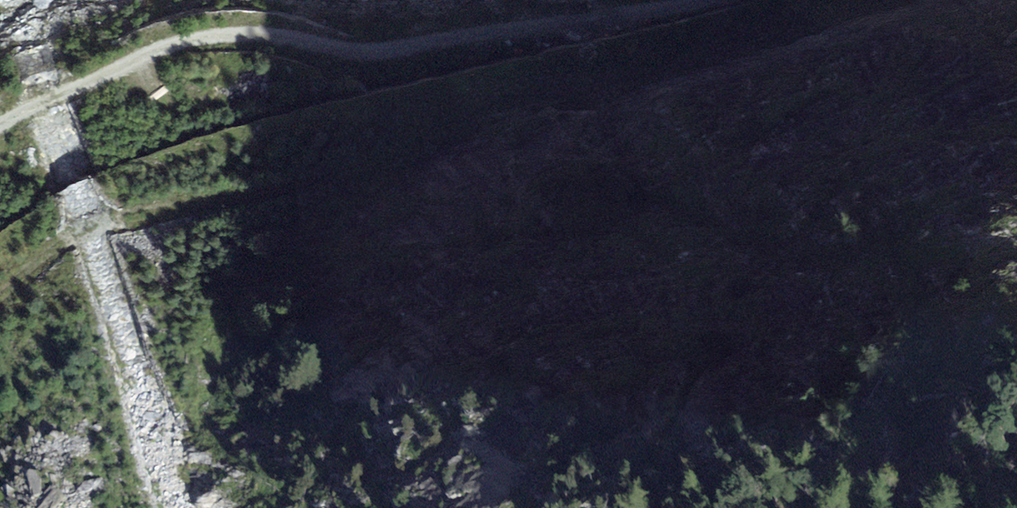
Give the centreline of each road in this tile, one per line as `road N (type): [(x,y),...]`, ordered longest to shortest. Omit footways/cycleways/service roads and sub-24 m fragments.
road 1 (primary): [(0,267),(47,230),(248,150),(581,70),(800,0)]
road 2 (track): [(703,0),(371,53),(247,30),(191,39),(138,52),(0,132)]

